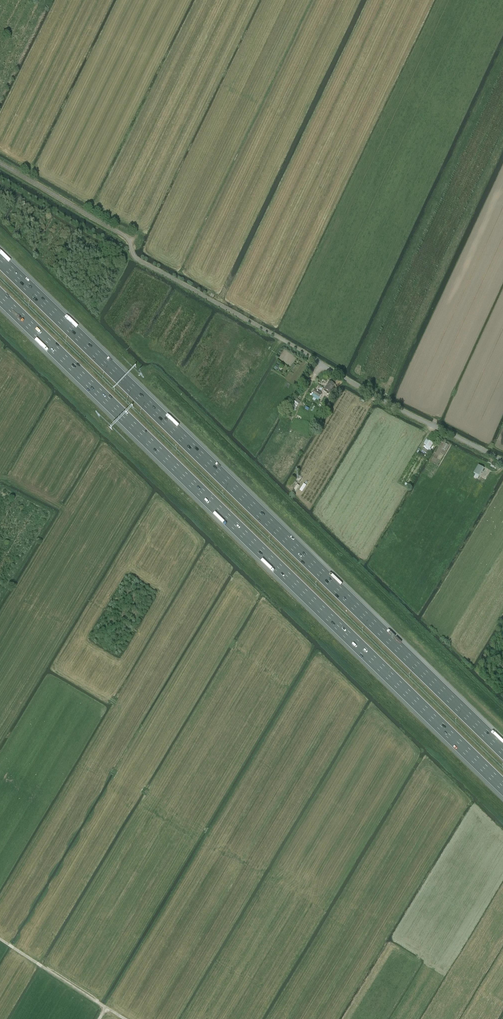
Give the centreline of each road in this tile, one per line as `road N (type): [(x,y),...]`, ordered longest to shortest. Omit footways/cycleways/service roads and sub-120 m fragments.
road 1 (motorway): [(0,296),(502,787)]
road 2 (motorway): [(502,751),(0,260)]
road 3 (unclassified): [(502,461),(316,360)]

